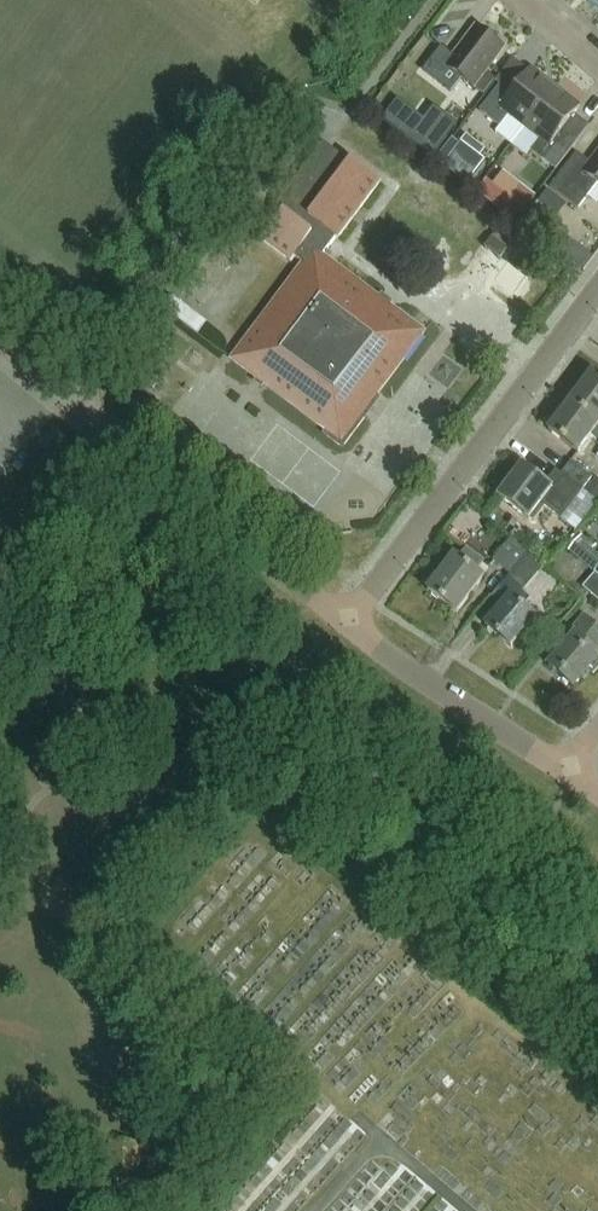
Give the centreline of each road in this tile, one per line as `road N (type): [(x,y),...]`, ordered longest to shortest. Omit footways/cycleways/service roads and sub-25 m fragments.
road 1 (residential): [(348,623),(0,338)]
road 2 (unclassified): [(348,623),(597,295)]
road 3 (residential): [(570,771),(348,623)]
road 4 (track): [(125,445),(0,608)]

